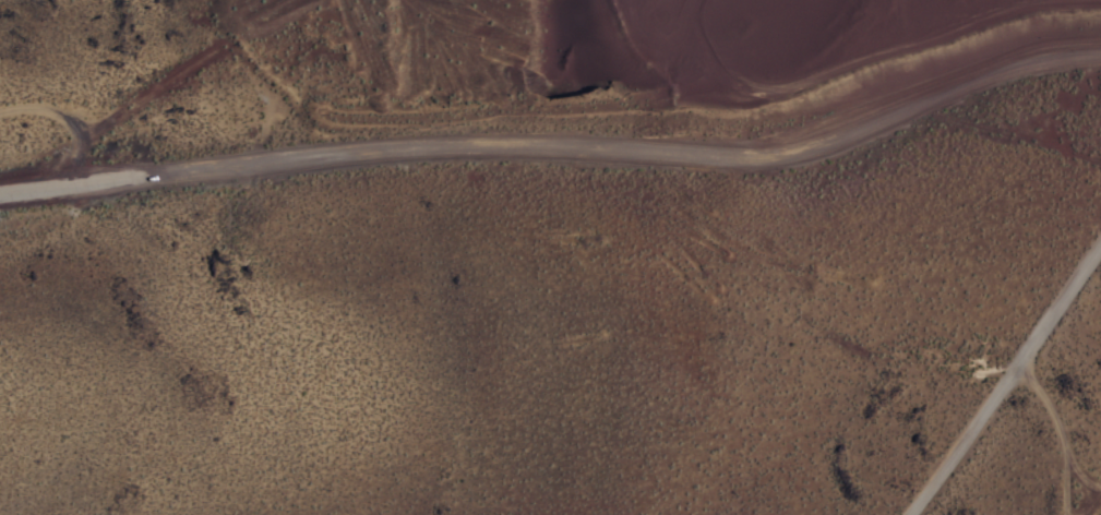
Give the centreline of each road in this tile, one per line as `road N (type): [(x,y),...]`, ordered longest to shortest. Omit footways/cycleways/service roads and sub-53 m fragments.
road 1 (residential): [(0,192),(364,147),(770,151),(850,130),(994,63),(1100,42)]
road 2 (track): [(1066,514),(1060,434),(1021,349)]
road 3 (track): [(0,110),(39,108),(70,124),(72,181)]

